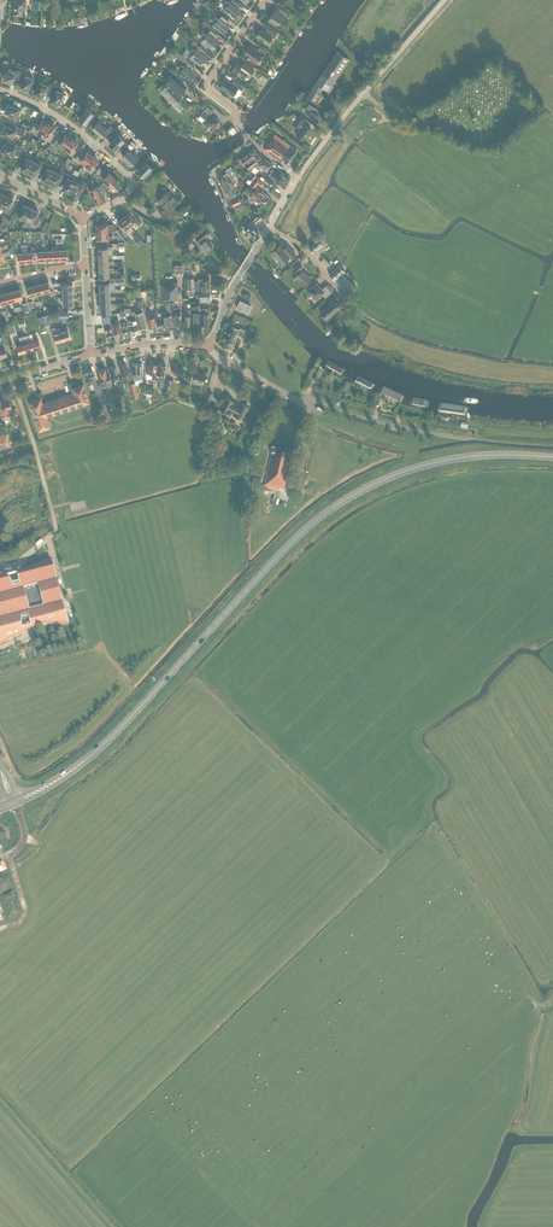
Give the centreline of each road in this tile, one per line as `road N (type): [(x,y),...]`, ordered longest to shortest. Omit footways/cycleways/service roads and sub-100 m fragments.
road 1 (secondary): [(91,756),(287,546),(334,507),(431,463),(552,457)]
road 2 (residential): [(0,89),(65,120),(133,180),(118,202),(82,218)]
road 3 (tertiary): [(298,176),(444,0)]
road 4 (unclassified): [(487,441),(365,418),(312,399),(306,405)]
road 5 (unclassified): [(298,176),(253,144),(233,110),(208,87)]

